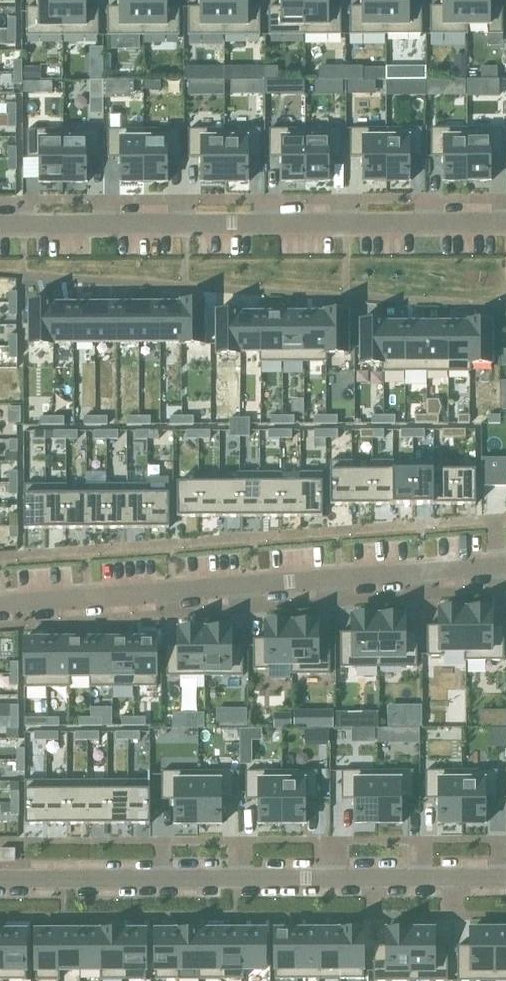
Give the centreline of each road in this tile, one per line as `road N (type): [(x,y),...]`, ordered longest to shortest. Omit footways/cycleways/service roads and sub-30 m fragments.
road 1 (residential): [(0,601),(505,566)]
road 2 (residential): [(0,222),(505,224)]
road 3 (residential): [(0,881),(505,881)]

